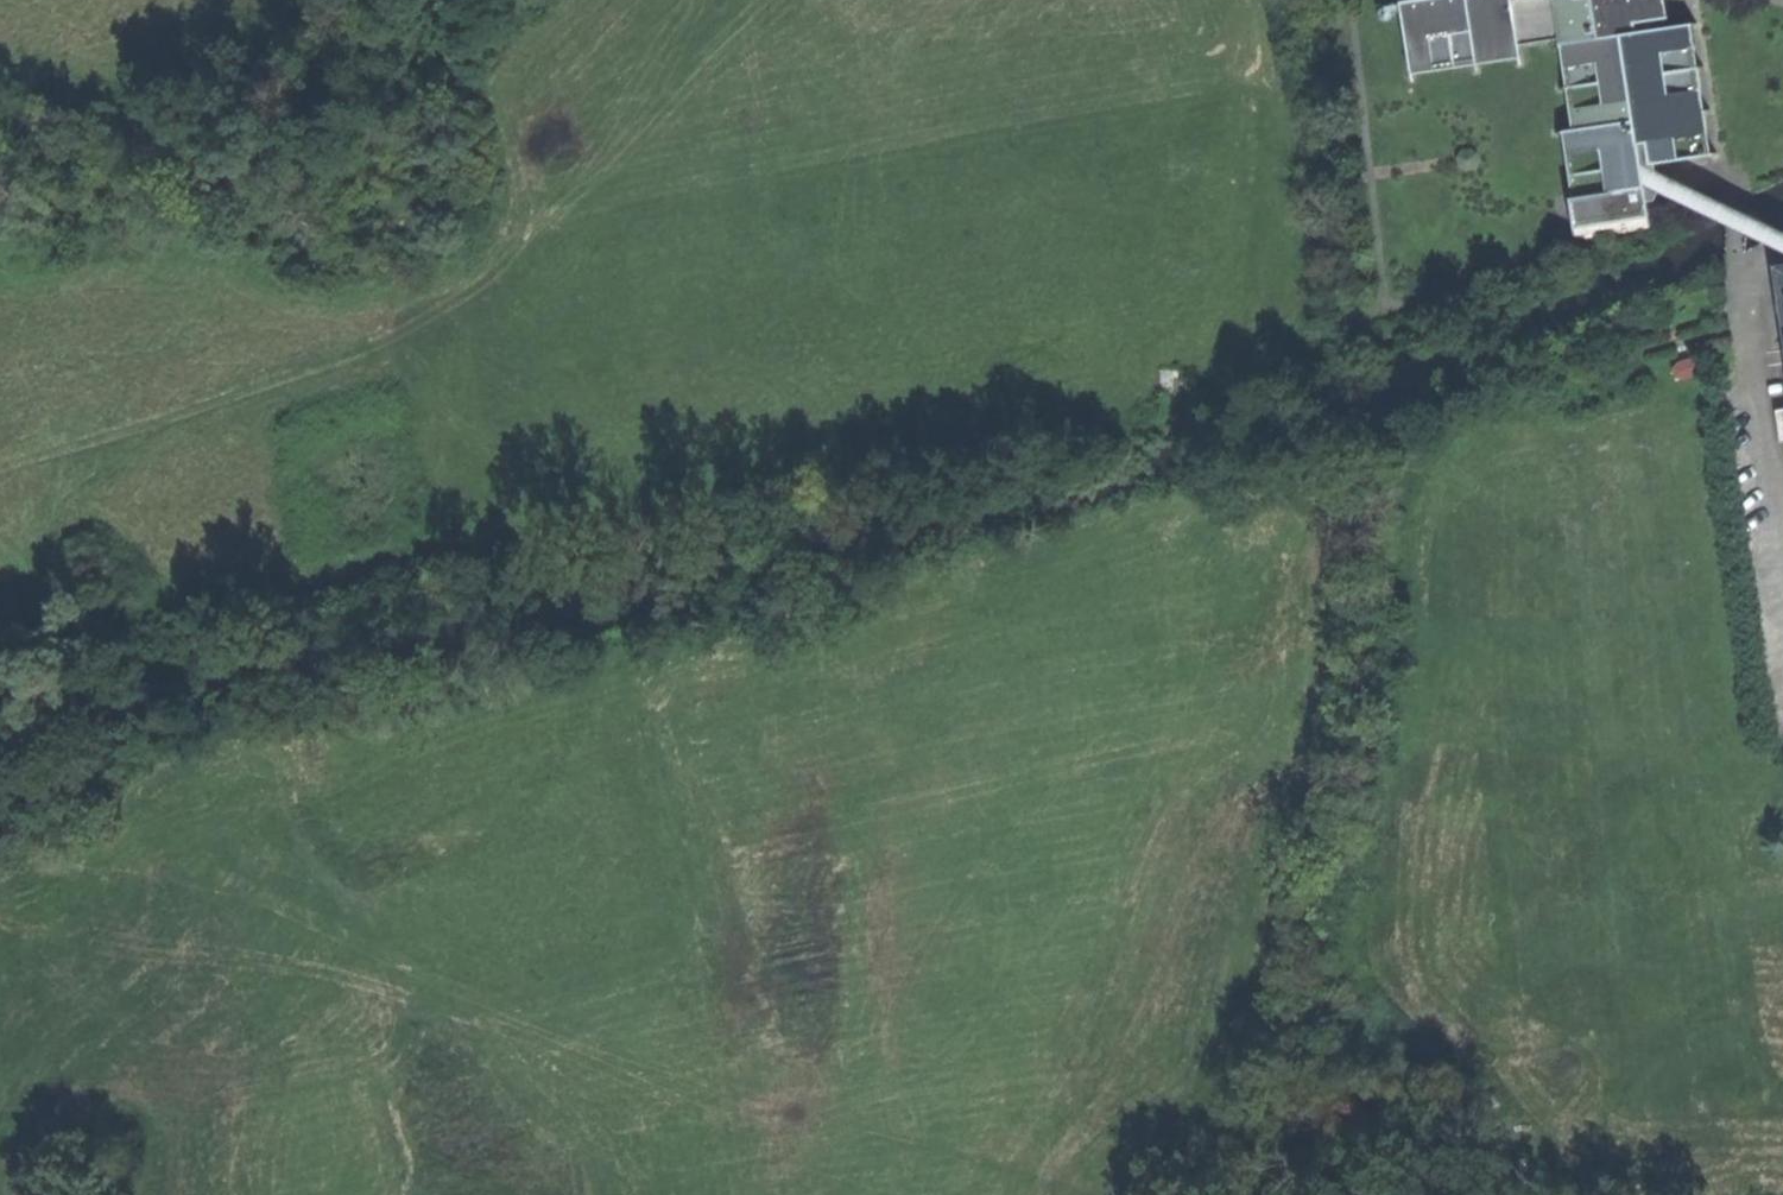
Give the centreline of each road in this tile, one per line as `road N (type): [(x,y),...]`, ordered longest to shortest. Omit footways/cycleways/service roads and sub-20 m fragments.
road 1 (track): [(0,470),(236,383)]

